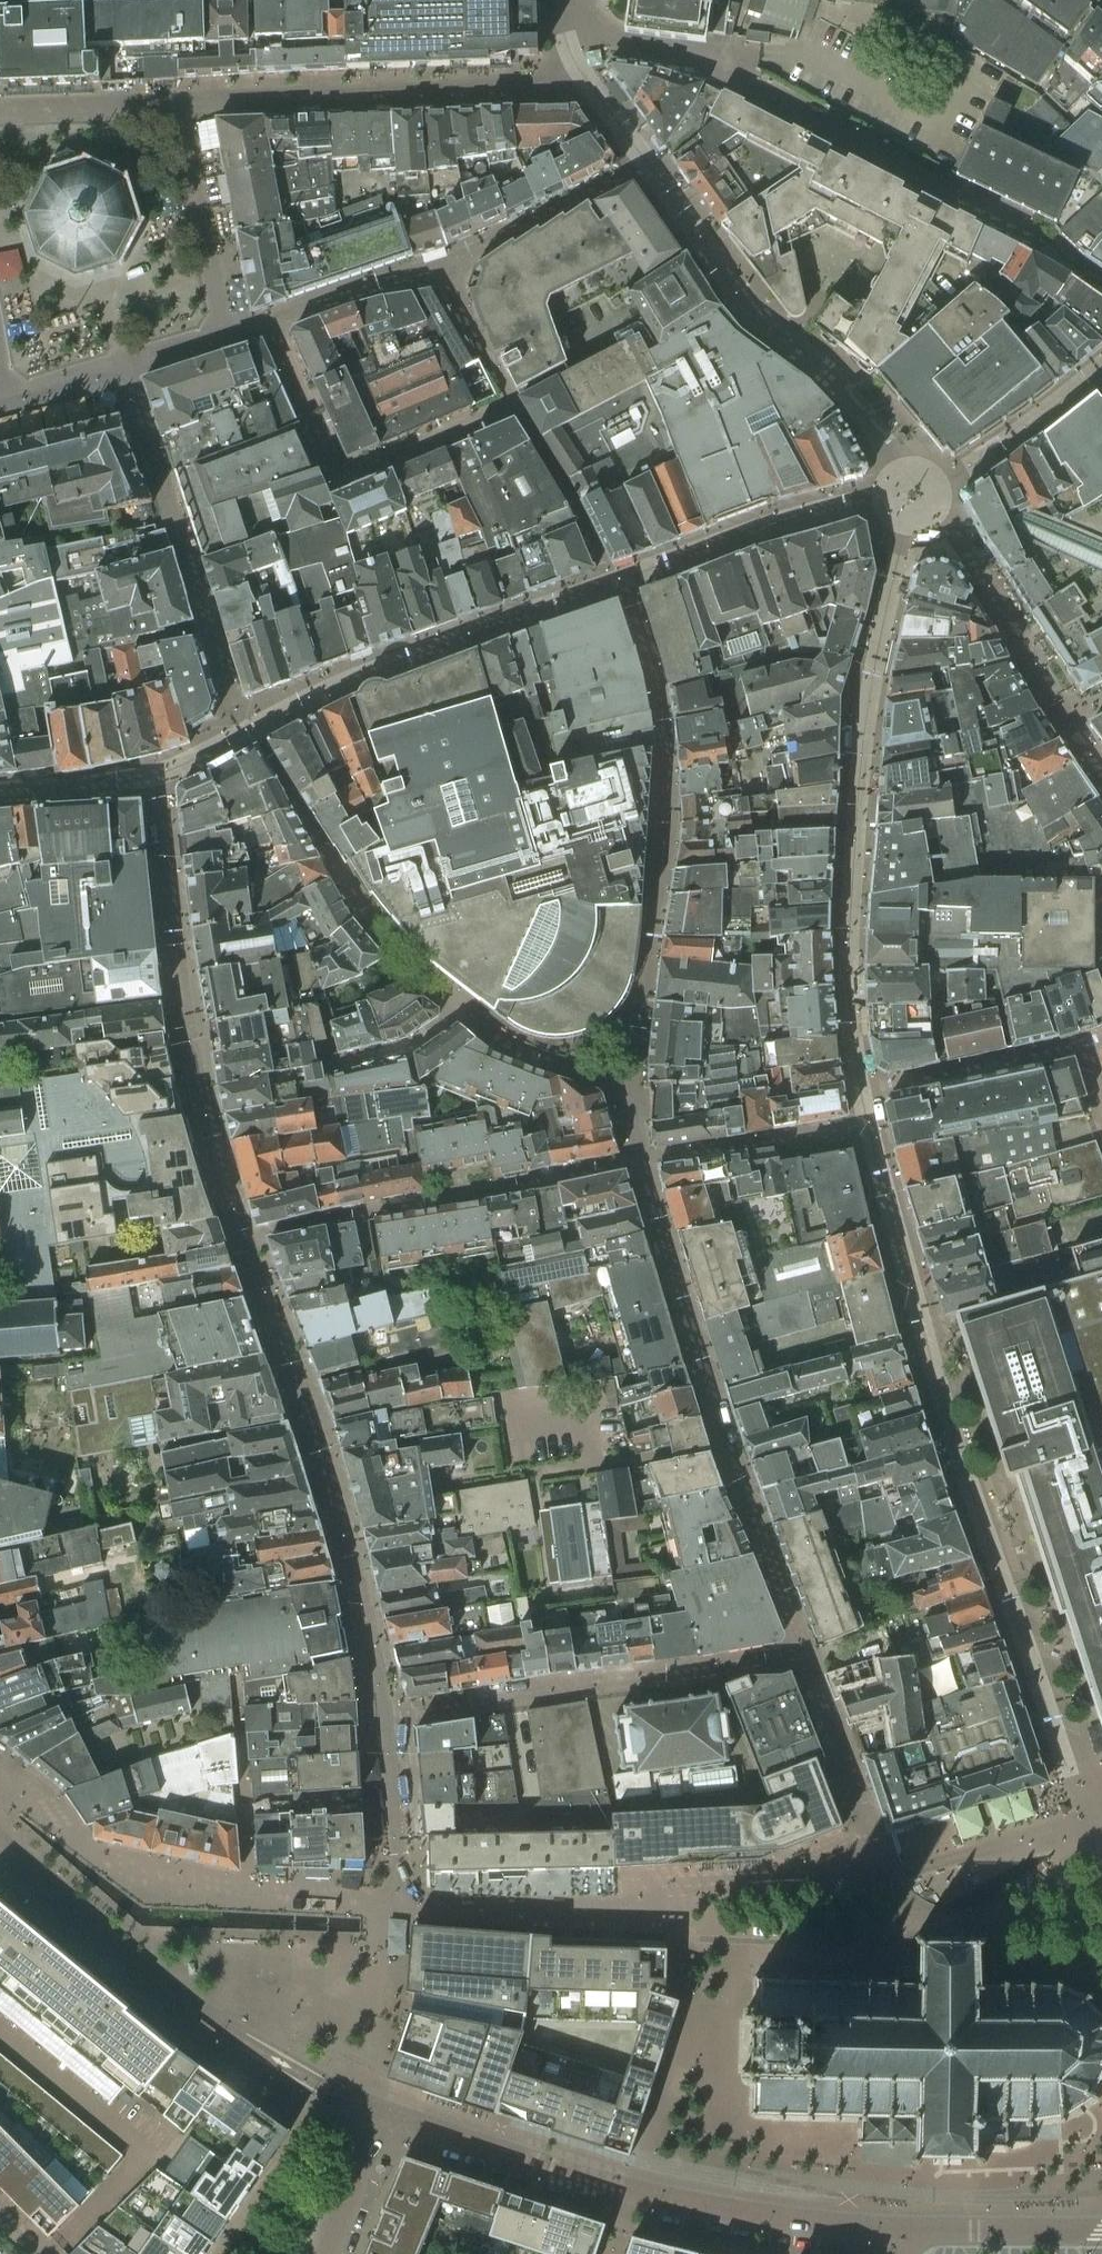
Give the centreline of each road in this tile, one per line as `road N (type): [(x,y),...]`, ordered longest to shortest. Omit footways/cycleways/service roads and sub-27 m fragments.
road 1 (residential): [(917,2233),(680,2204),(381,2113)]
road 2 (residential): [(381,2113),(214,2022),(92,1932),(0,1849)]
road 3 (residential): [(1101,2230),(917,2233)]
road 4 (residential): [(320,2253),(381,2113)]

